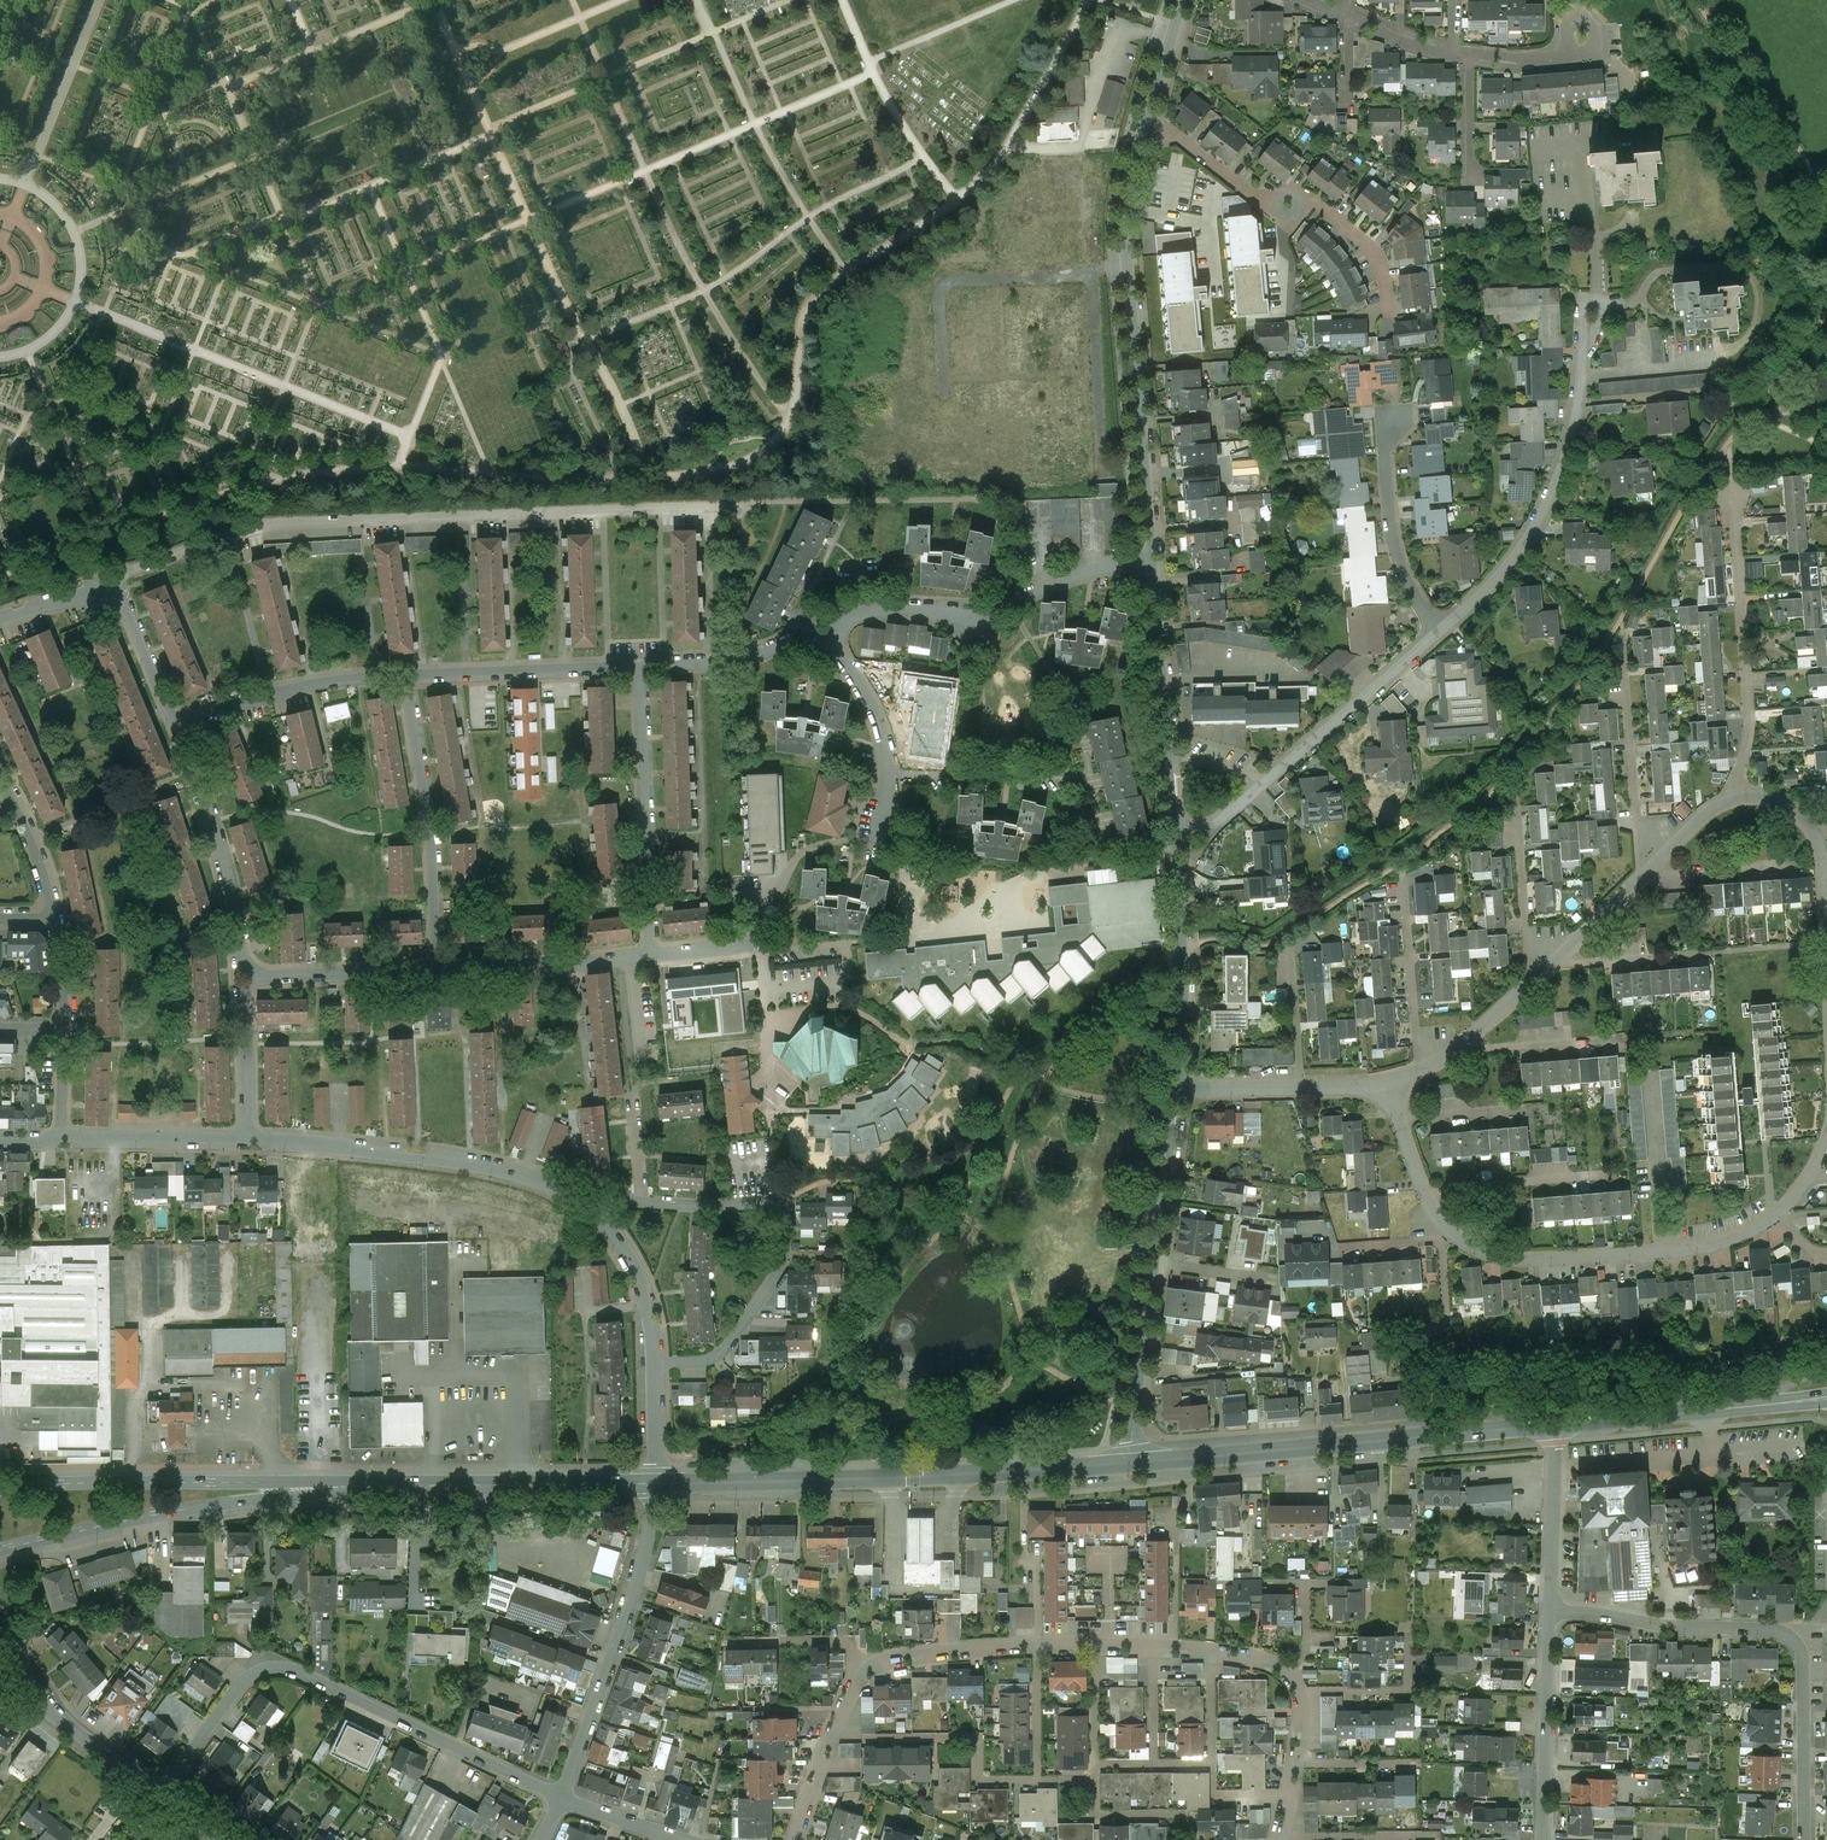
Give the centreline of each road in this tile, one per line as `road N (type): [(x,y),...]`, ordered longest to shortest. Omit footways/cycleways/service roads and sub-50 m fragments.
road 1 (residential): [(108,580),(262,525),(926,498)]
road 2 (residential): [(1384,1086),(1430,1209),(1452,1236),(1507,1260),(1608,1257),(1735,1239),(1799,1194),(1826,1142)]
road 3 (residential): [(562,1800),(282,1668),(238,1686),(159,1791)]
road 4 (secondary): [(659,1483),(1131,1463)]
road 5 (residential): [(1154,566),(1126,246),(1127,199),(1148,113)]
road 6 (residential): [(1809,1839),(1805,1647),(1797,1635),(1553,1608)]
road 7 (residential): [(656,1363),(714,1358),(727,1347),(786,1255),(784,1207),(623,1202),(592,1215)]
road 8 (secondary): [(1131,1463),(1555,1424)]
road 9 (residential): [(1131,1463),(1181,1089)]
road 10 (residential): [(1439,635),(1508,565),(1548,506),(1580,403),(1582,353),(1596,315)]
road 11 (residential): [(247,1140),(499,1169),(541,1180),(592,1215)]
road 12 (secondary): [(0,1551),(164,1513),(351,1485)]
road 13 (secondary): [(351,1485),(0,1489)]
road 14 (residential): [(823,626),(900,607),(976,613),(1081,572),(1154,566)]
road 15 (residential): [(1173,830),(1214,825),(1439,635)]
road 16 (residential): [(562,1800),(632,1612),(659,1483)]
road 17 (secondary): [(351,1485),(659,1483)]
road 18 (residential): [(1737,794),(1751,721),(1734,498)]
road 19 (residential): [(435,969),(430,849),(403,676)]
road 20 (residential): [(651,955),(639,664)]
road 21 (secondary): [(1555,1424),(1826,1396)]
road 22 (residential): [(1173,830),(1154,566)]
road 23 (residential): [(1181,1089),(1186,947),(1173,830)]
road 24 (residential): [(172,728),(229,881),(246,975)]
road 25 (residential): [(833,1737),(971,1737),(978,1779),(1037,1779)]
road 26 (residential): [(172,728),(310,685),(403,676)]
road 27 (residential): [(403,676),(639,664)]
road 28 (residential): [(1553,1608),(1542,1839)]
road 29 (residential): [(1439,635),(1408,585),(1398,549),(1387,450),(1399,421)]
road 30 (residential): [(435,969),(651,955)]
road 31 (residential): [(1644,873),(1623,659)]
road 32 (residential): [(823,626),(863,691),(889,753),(882,821)]
road 33 (residential): [(639,664),(746,656),(823,626)]
road 34 (residential): [(1420,1069),(1405,880)]
road 35 (residential): [(246,975),(435,969)]
road 36 (residential): [(62,1140),(247,1140)]
road 37 (residential): [(1555,1424),(1553,1608)]
road 38 (residential): [(1530,984),(1515,801)]
road 39 (residential): [(1036,1640),(894,1655),(863,1673)]
road 40 (residential): [(1826,915),(1822,849),(1803,815),(1772,797),(1737,794)]
road 41 (residential): [(592,1215),(644,1280),(656,1363)]
road 42 (residential): [(246,975),(247,1140)]
road 43 (residential): [(108,580),(172,728)]
road 44 (residential): [(1148,113),(1253,196),(1278,207)]
road 45 (residential): [(1644,873),(1530,984)]
road 46 (residential): [(1304,1693),(1410,1691),(1409,1639)]
road 47 (residential): [(1298,202),(1336,218),(1369,248),(1390,317)]
road 48 (residential): [(1097,1779),(1097,1816),(1192,1814),(1192,1839)]
road 49 (residential): [(57,911),(0,772)]
road 50 (residential): [(1284,1838),(1432,1836)]
road 51 (residential): [(1530,984),(1420,1069)]
road 52 (residential): [(1036,1640),(1037,1779)]
road 53 (residential): [(1303,1087),(1292,951)]
road 54 (residential): [(863,1673),(850,1643),(748,1641)]
road 55 (residential): [(682,1839),(562,1800)]
road 56 (residential): [(56,1719),(159,1791)]
road 57 (residential): [(1470,56),(1471,180)]
road 58 (residential): [(1154,1762),(1152,1639)]
road 59 (residential): [(1097,1762),(1095,1639)]
road 60 (residential): [(1737,794),(1689,826),(1644,873)]
road 61 (residential): [(1303,1087),(1181,1089)]
road 62 (residential): [(66,1032),(57,911)]
road 63 (residential): [(656,1363),(659,1483)]

